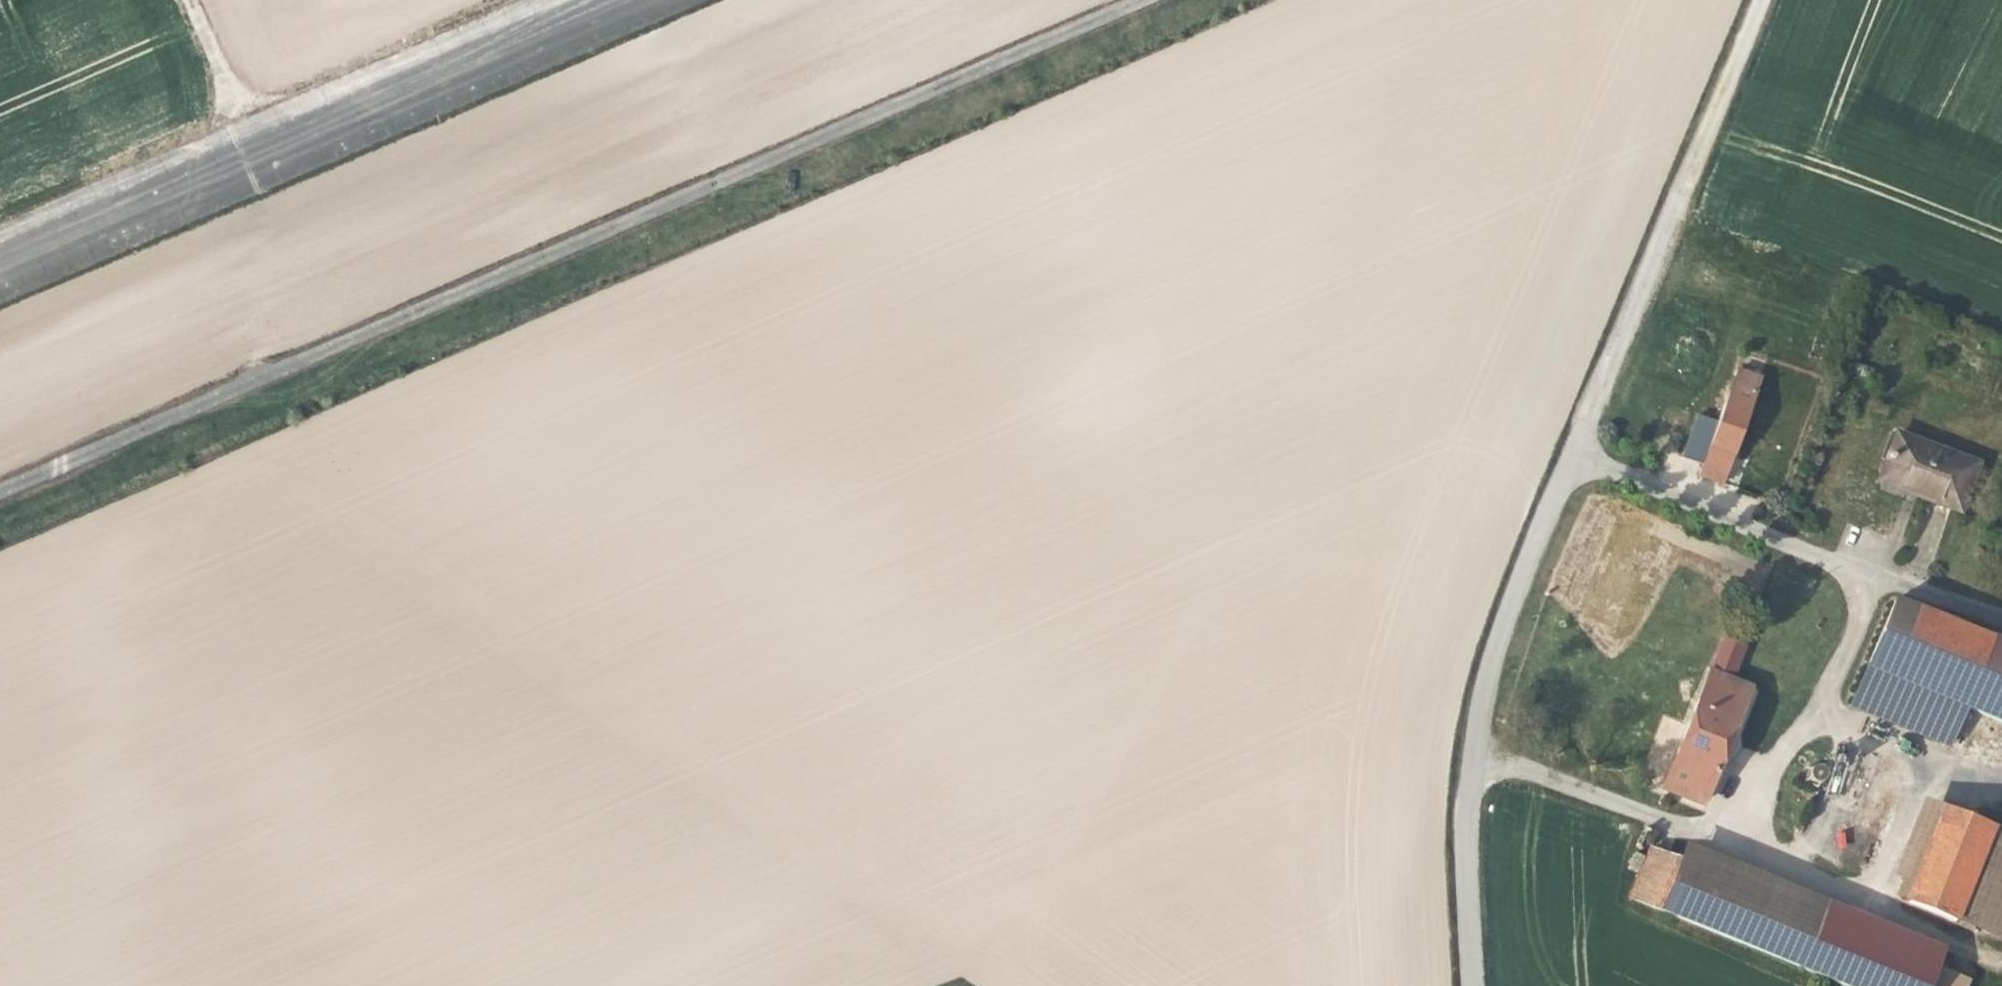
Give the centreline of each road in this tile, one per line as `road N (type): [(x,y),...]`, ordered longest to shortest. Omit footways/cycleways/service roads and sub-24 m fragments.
road 1 (unclassified): [(1465,985),(1459,883),(1474,740),(1508,623),(1758,0)]

